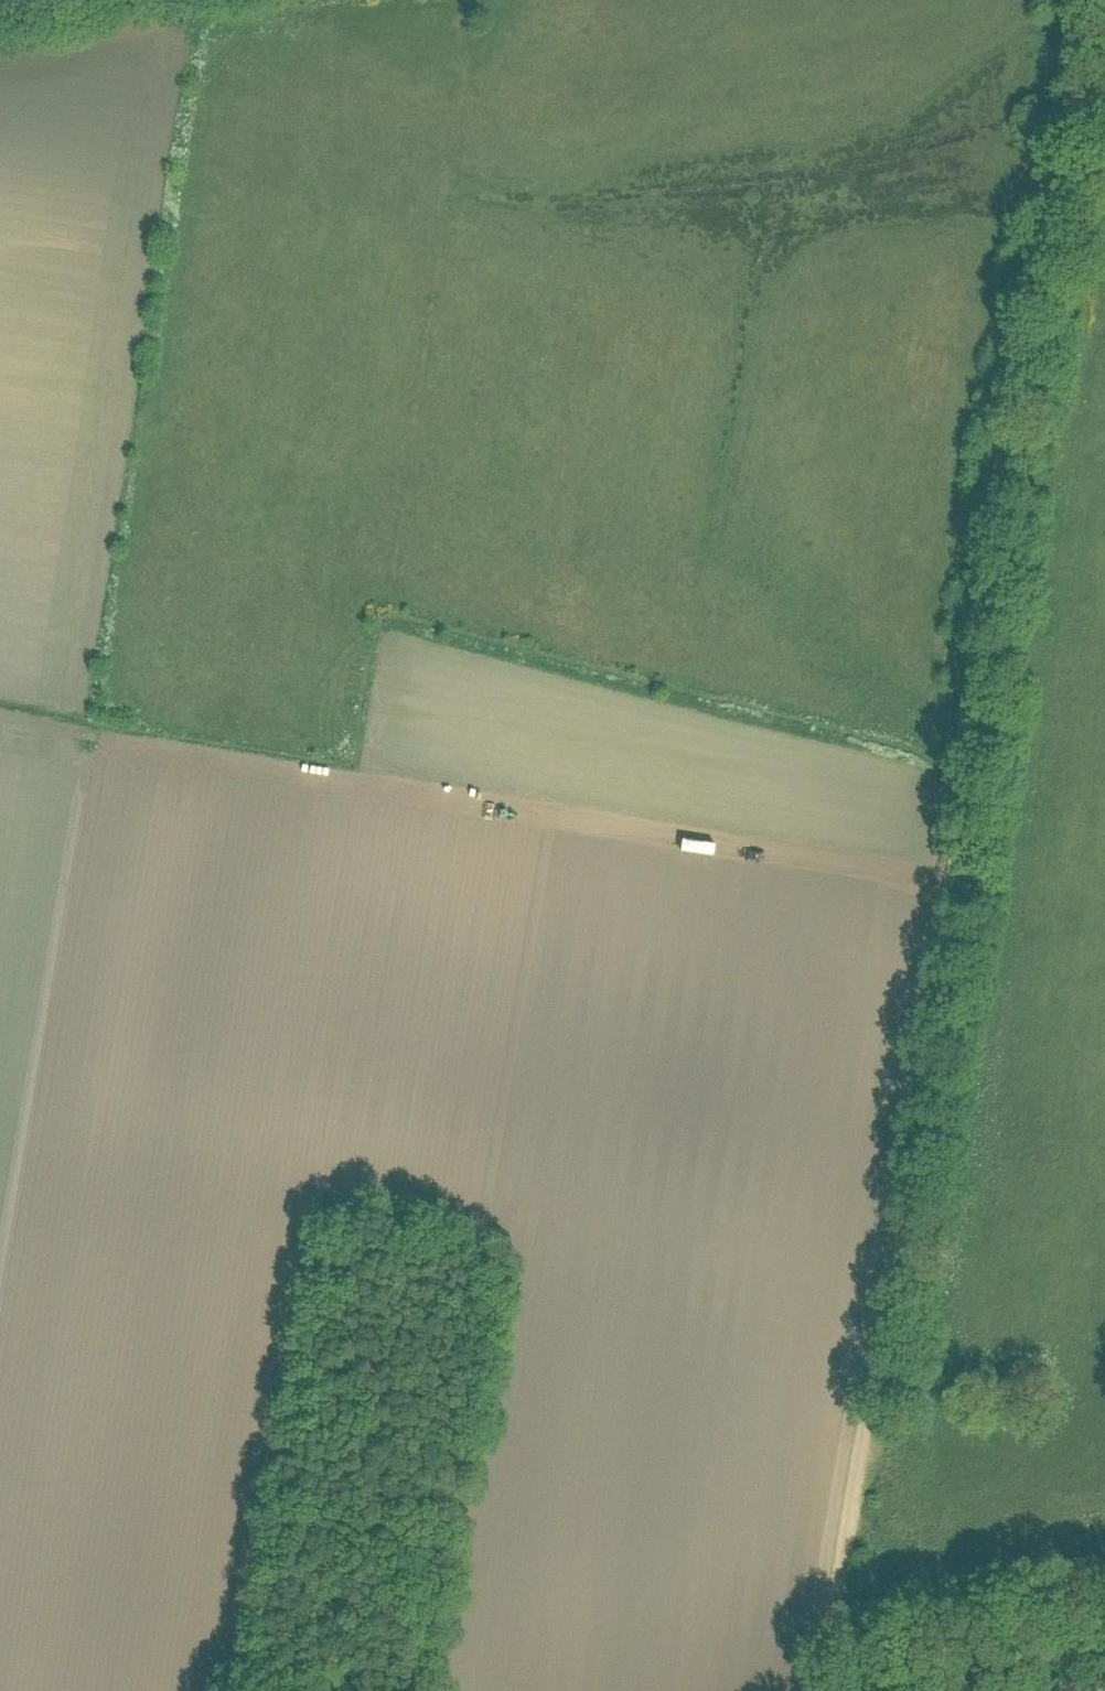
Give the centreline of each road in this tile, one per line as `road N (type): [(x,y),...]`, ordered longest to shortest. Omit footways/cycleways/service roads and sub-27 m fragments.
road 1 (track): [(959,765),(826,1690)]
road 2 (track): [(1072,0),(959,765)]

